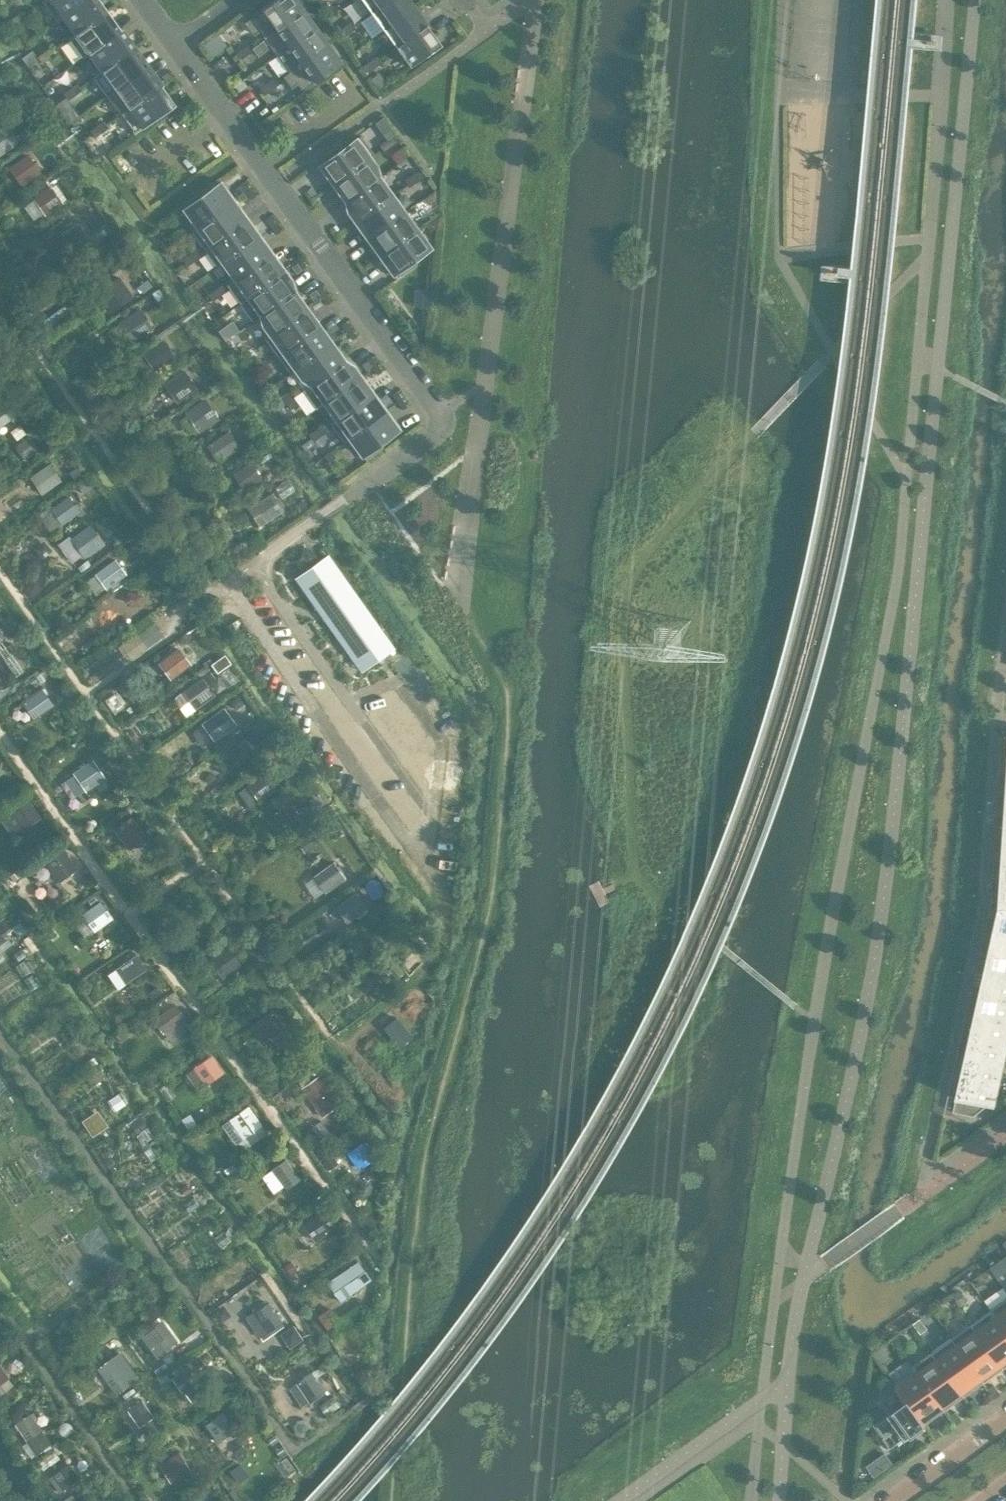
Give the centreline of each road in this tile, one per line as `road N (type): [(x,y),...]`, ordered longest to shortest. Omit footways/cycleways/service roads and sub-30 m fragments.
road 1 (residential): [(177,45),(440,413),(441,428),(321,514)]
road 2 (residential): [(1005,1424),(898,1500)]

